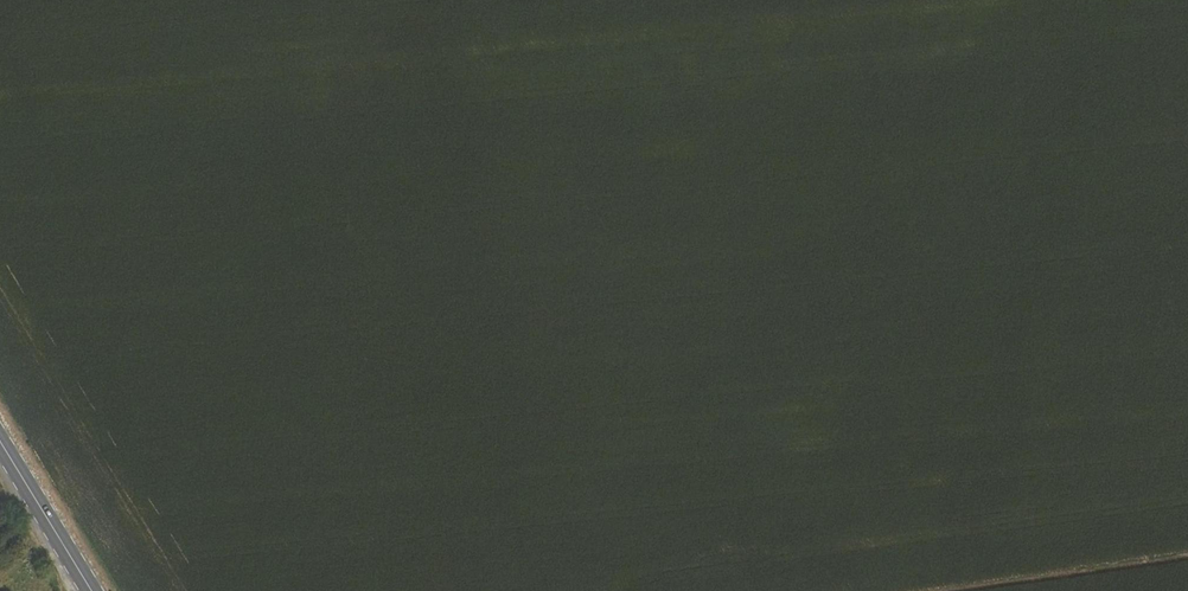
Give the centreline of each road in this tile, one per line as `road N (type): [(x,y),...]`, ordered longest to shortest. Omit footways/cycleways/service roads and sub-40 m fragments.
road 1 (track): [(1187,558),(946,590)]
road 2 (secondary): [(92,590),(0,442)]

